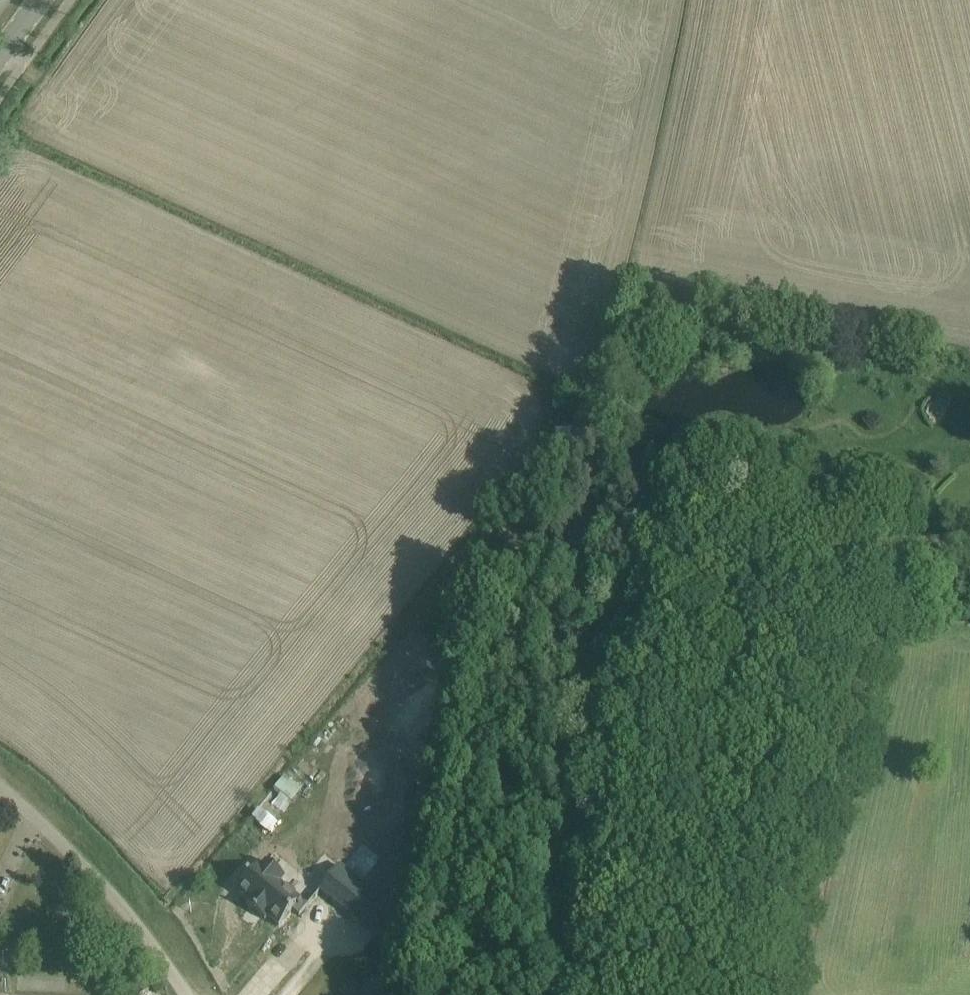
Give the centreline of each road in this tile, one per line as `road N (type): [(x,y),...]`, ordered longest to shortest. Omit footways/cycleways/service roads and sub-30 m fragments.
road 1 (track): [(0,791),(147,926),(186,994)]

